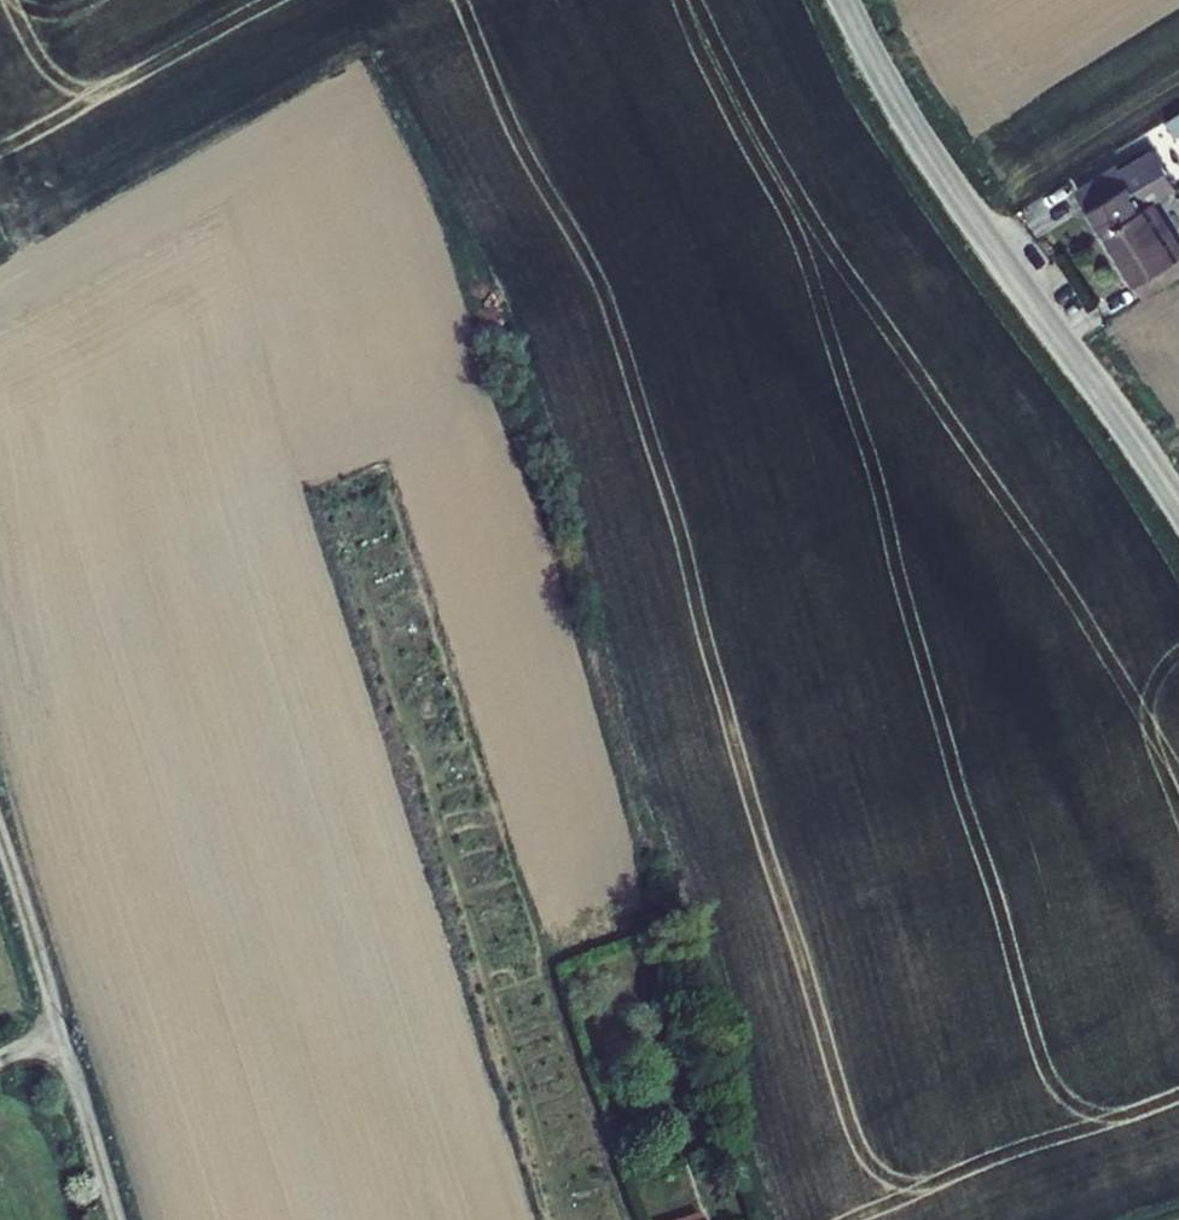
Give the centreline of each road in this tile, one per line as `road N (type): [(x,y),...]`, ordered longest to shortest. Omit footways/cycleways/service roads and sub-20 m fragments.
road 1 (unclassified): [(1178,502),(949,187),(843,0)]
road 2 (track): [(0,833),(63,1034)]
road 3 (unclassified): [(119,1219),(63,1034)]

